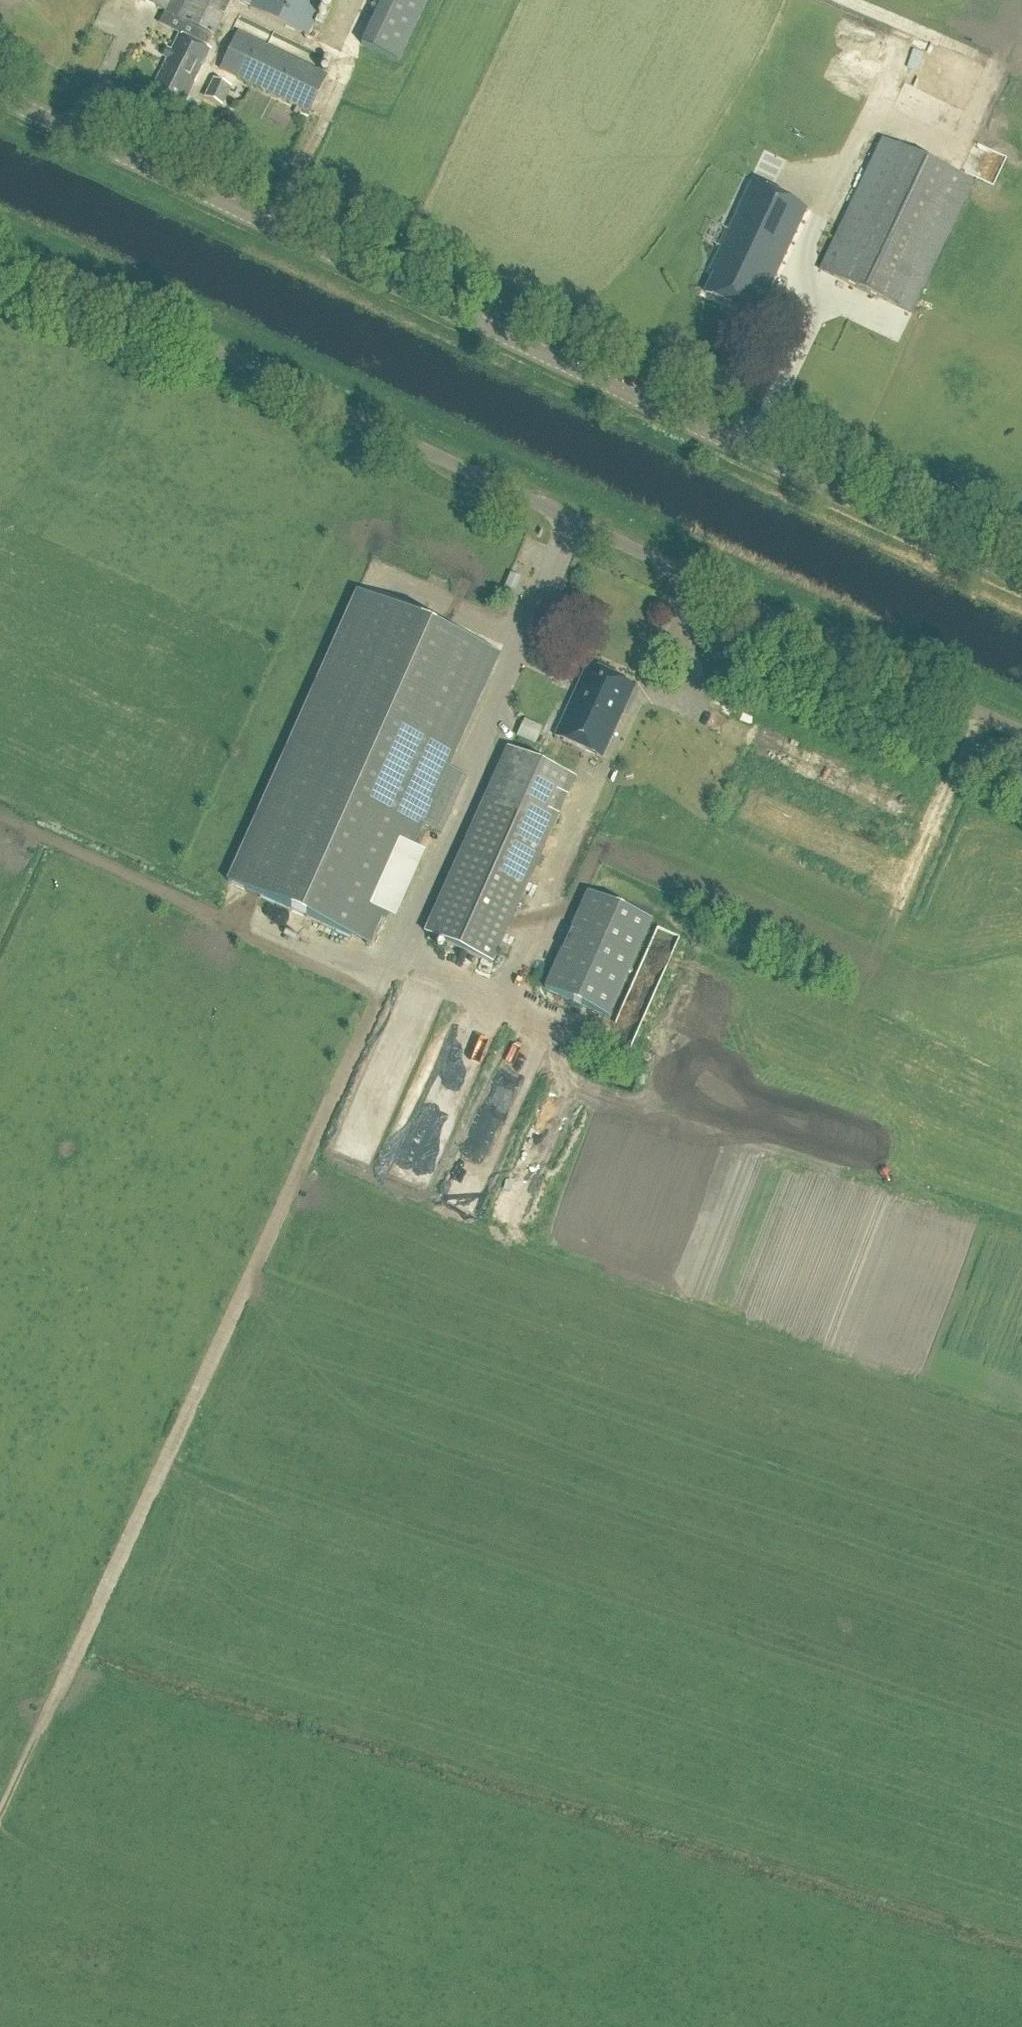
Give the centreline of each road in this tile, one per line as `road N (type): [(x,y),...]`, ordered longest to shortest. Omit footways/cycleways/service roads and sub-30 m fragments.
road 1 (unclassified): [(1021,733),(0,250)]
road 2 (tertiary): [(1021,581),(0,99)]

